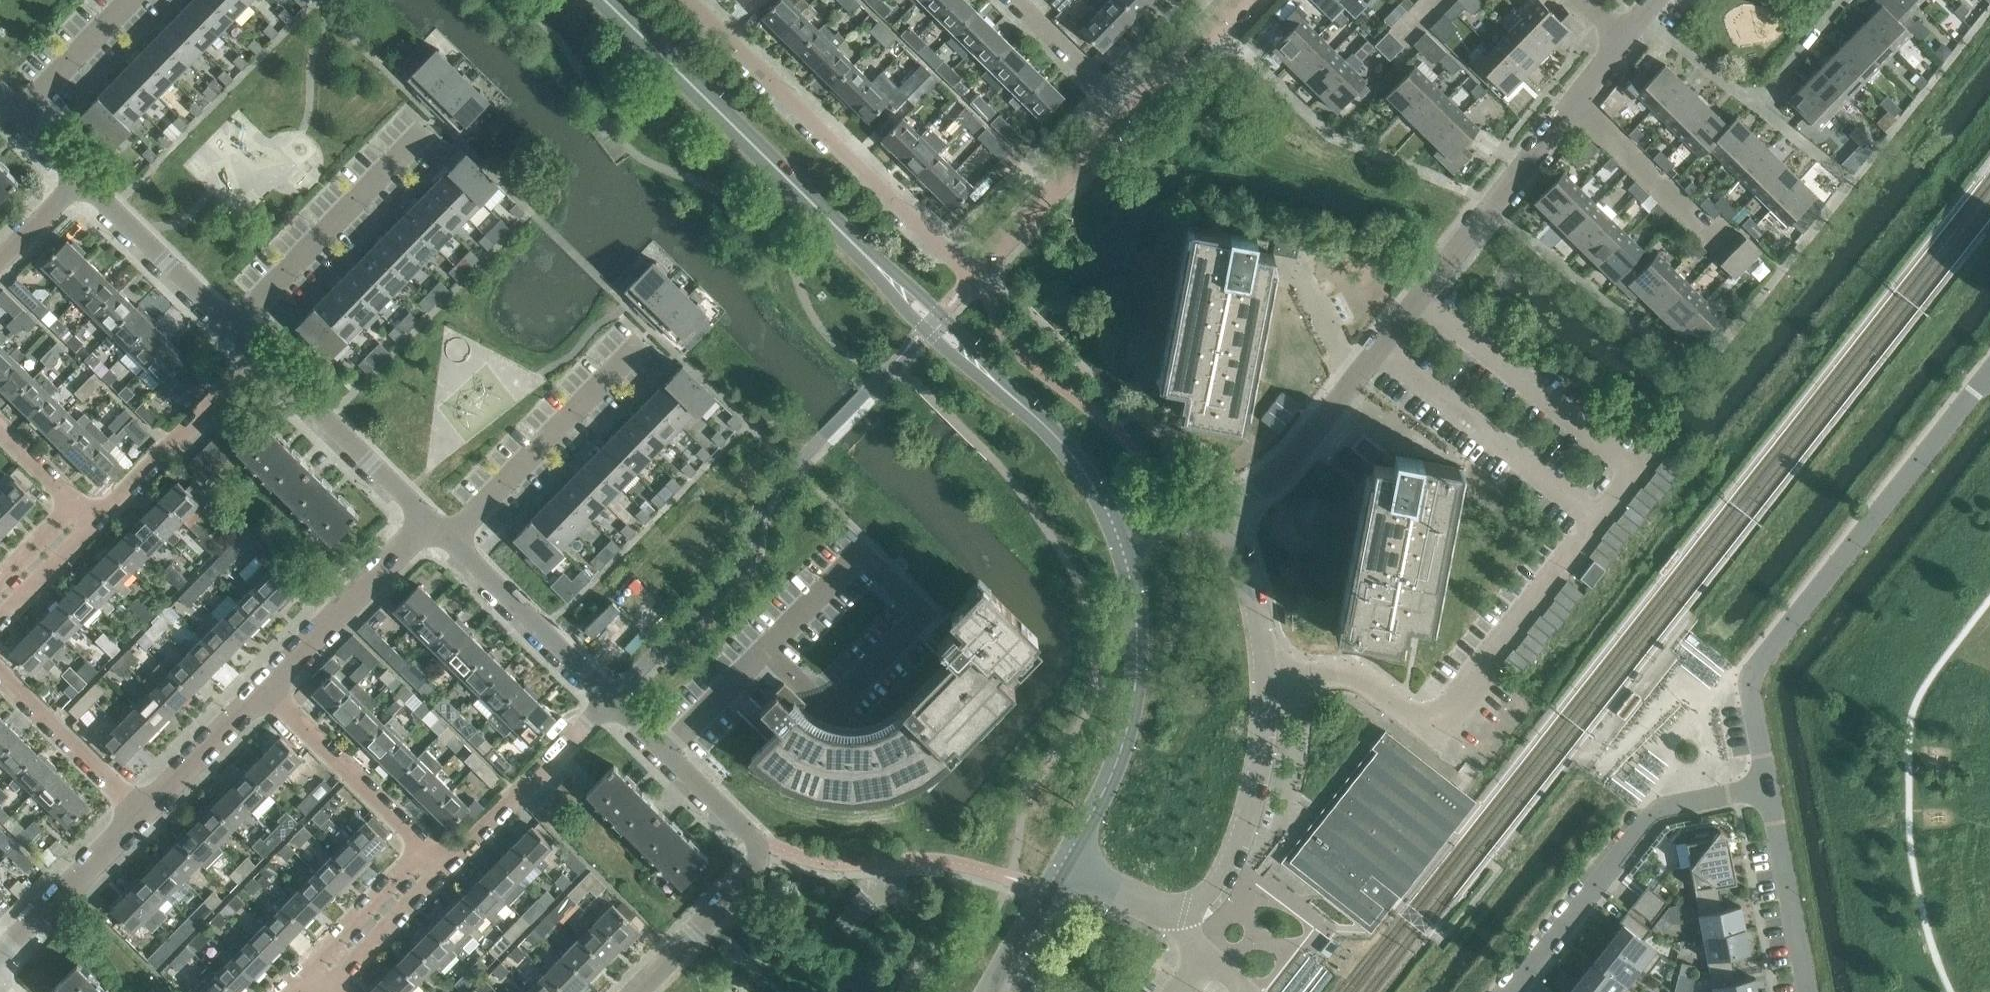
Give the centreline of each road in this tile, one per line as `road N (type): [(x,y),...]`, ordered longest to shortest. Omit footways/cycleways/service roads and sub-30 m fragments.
road 1 (tertiary): [(1121,544),(1087,471),(606,0)]
road 2 (unclassified): [(1210,518),(1277,474),(1309,438),(1581,104)]
road 3 (residential): [(1769,793),(1748,682),(1989,383)]
road 4 (unclassified): [(641,991),(766,858),(610,707)]
road 5 (residential): [(972,279),(686,0)]
road 6 (unclassified): [(1066,865),(1163,909),(1213,892),(1257,776),(1267,677)]
road 7 (residential): [(1516,991),(1659,812),(1769,793)]
road 8 (tertiary): [(1066,865),(1128,741),(1139,602),(1121,544)]
road 9 (unclassified): [(610,707),(432,523)]
road 10 (unclassified): [(262,365),(82,185)]
road 11 (unclassified): [(445,862),(269,694)]
road 12 (unclassified): [(269,694),(432,523)]
road 13 (unclassified): [(432,523),(262,365)]
road 14 (unclassified): [(94,524),(262,365)]
road 15 (unclassified): [(972,279),(1132,112)]
road 16 (unclassified): [(445,862),(610,707)]
road 17 (unclassified): [(0,958),(144,809)]
road 18 (unclassified): [(144,809),(0,663)]
road 19 (residential): [(1806,991),(1769,793)]
road 20 (unclassified): [(1727,237),(1581,104)]
road 21 (unclassified): [(1267,677),(1250,571),(1235,537),(1210,518)]
road 22 (unclassified): [(318,977),(445,862)]
road 23 (unclassified): [(17,122),(136,0)]
road 24 (unclassified): [(144,809),(269,694)]
road 25 (unclassified): [(1132,112),(1018,0)]
road 26 (unclassified): [(1132,112),(1240,0)]
road 27 (tertiary): [(989,991),(1066,865)]
road 28 (unclassified): [(94,524),(0,431)]
road 29 (unclassified): [(0,616),(94,524)]
road 30 (unclassified): [(1581,104),(1657,0)]

